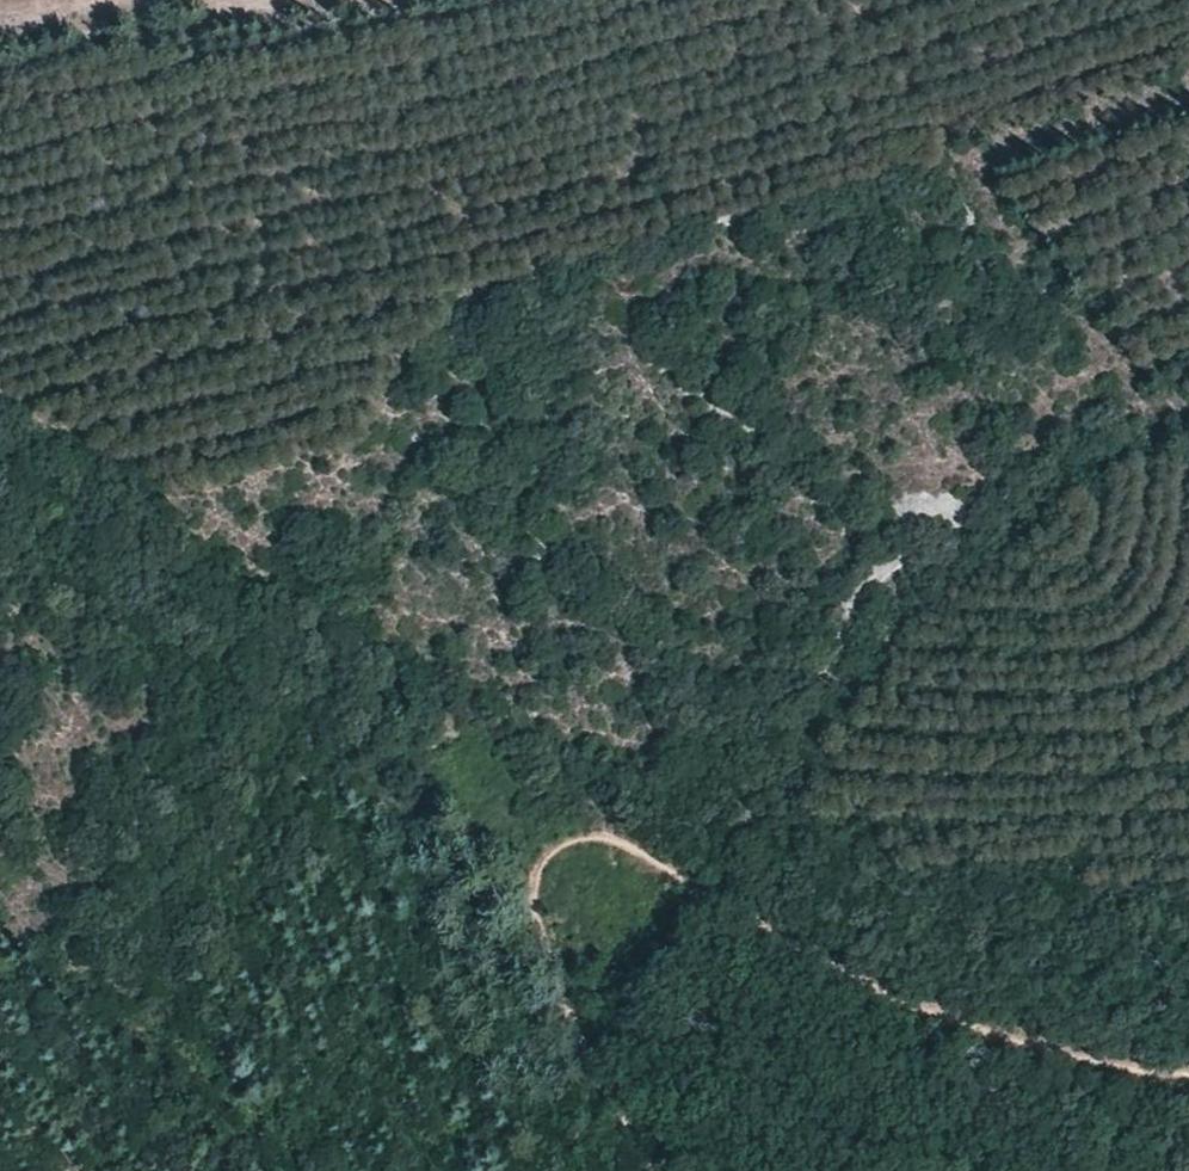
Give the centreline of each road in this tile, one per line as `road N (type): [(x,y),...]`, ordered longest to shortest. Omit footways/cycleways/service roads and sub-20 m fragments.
road 1 (track): [(1188,1077),(1080,1062),(973,1020),(639,849),(593,835),(548,856),(534,912),(557,984),(655,1170)]

